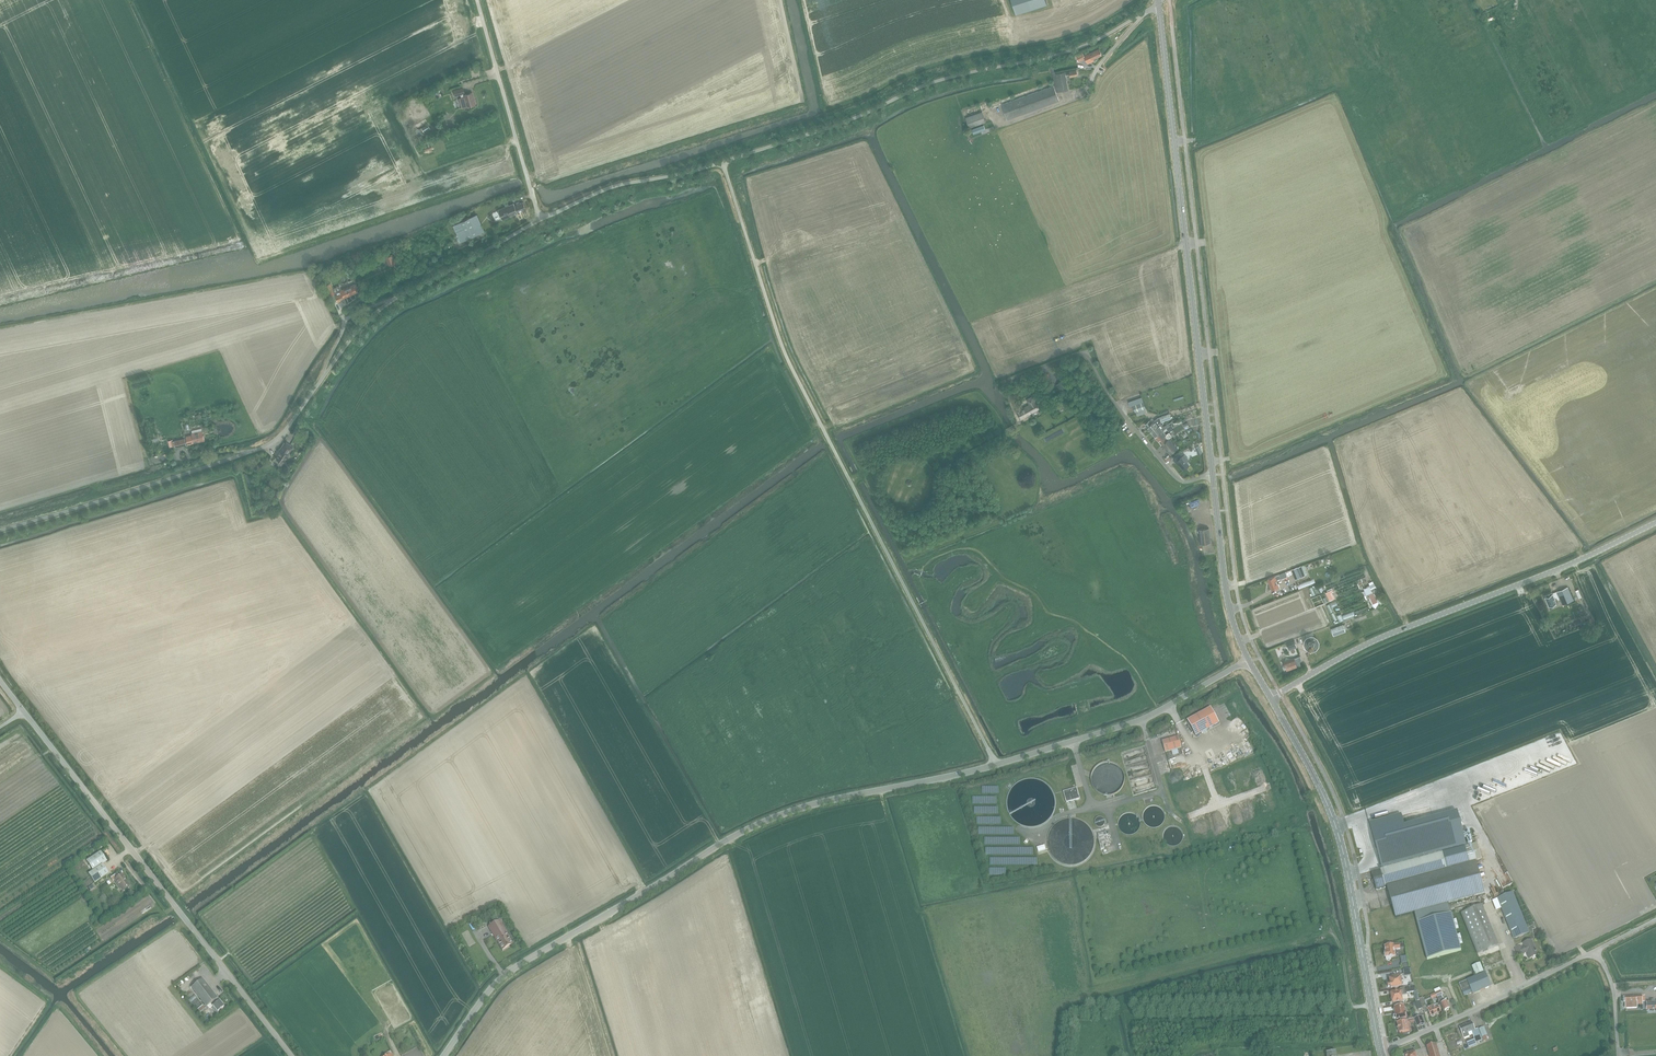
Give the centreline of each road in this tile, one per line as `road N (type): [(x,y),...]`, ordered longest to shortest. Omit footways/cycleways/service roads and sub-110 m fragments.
road 1 (unclassified): [(995,765),(784,352),(723,163)]
road 2 (unclassified): [(0,530),(282,438),(373,314),(541,218)]
road 3 (unclassified): [(443,1055),(501,976),(720,845),(819,803),(995,765)]
road 4 (secondary): [(1213,475),(1159,7)]
road 5 (unclassified): [(723,163),(947,78),(1059,54),(1145,13)]
road 6 (tertiary): [(291,1055),(23,713)]
road 7 (tertiary): [(1271,698),(1395,632),(1556,570),(1655,520)]
road 8 (secondary): [(1380,1049),(1336,828),(1271,698)]
road 9 (unclassified): [(995,765),(1145,719),(1248,660)]
road 10 (unclassified): [(1380,1049),(1596,951)]
road 11 (unclassified): [(541,218),(476,0)]
road 12 (residential): [(1213,475),(1179,480),(1123,414),(1086,352),(1073,356)]
road 13 (unclassified): [(541,218),(616,185),(723,163)]
road 14 (secondary): [(1248,660),(1227,595),(1213,475)]

